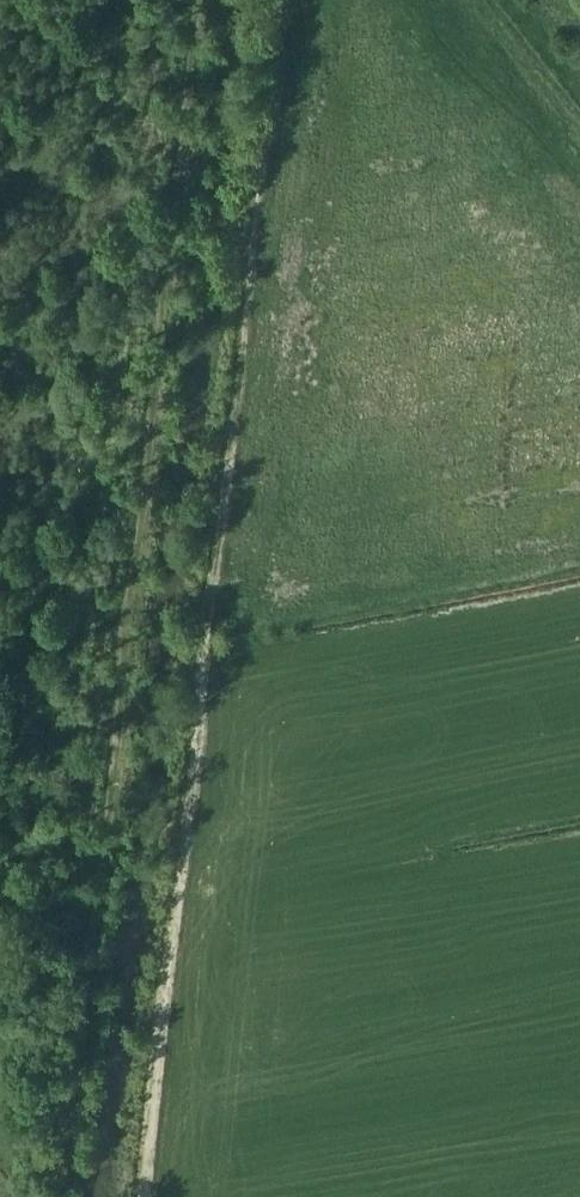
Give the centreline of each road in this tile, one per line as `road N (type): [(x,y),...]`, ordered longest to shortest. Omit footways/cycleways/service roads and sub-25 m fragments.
road 1 (track): [(197,0),(55,1196)]
road 2 (track): [(142,1196),(277,0)]

